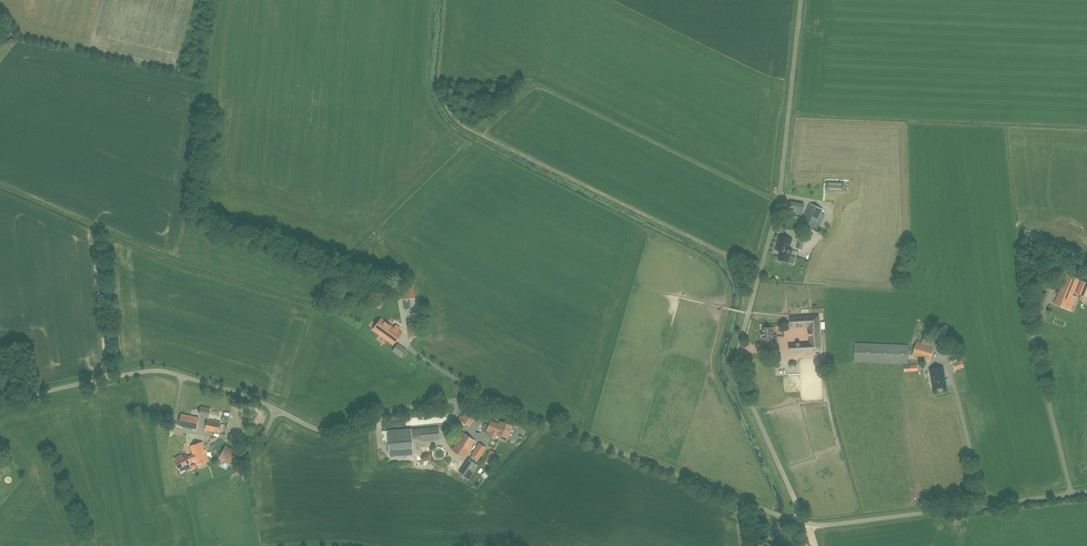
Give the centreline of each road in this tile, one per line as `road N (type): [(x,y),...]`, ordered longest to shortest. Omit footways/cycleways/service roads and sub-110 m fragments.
road 1 (unclassified): [(804,524),(477,398),(327,431),(164,372),(0,403)]
road 2 (unclassified): [(804,524),(737,352),(780,191),(801,0)]
road 3 (unclassified): [(804,524),(1071,494)]
road 4 (unclassified): [(1071,494),(1033,333),(1041,308)]

